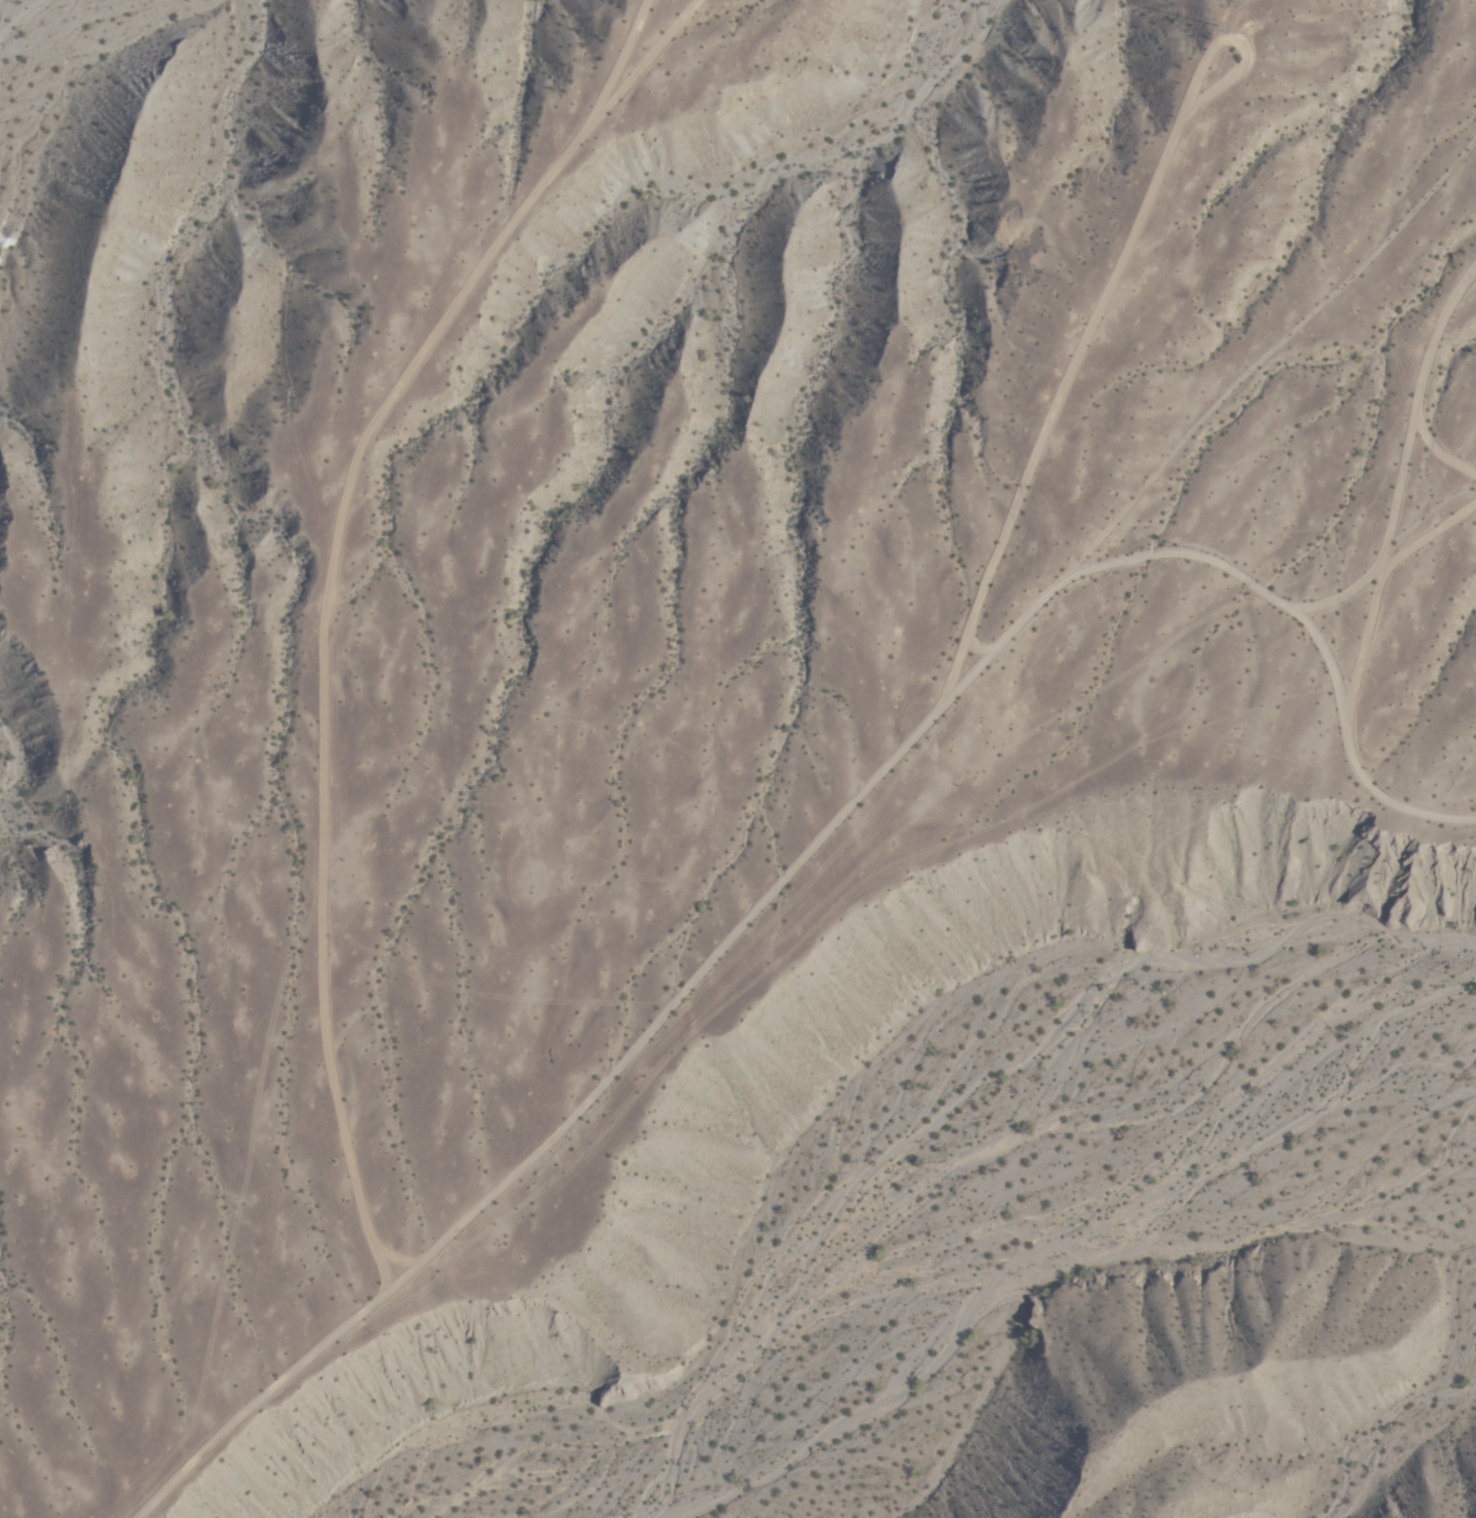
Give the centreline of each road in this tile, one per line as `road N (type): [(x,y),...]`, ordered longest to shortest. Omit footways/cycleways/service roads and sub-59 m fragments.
road 1 (track): [(1475,485),(1310,555),(1254,534),(1182,467)]

